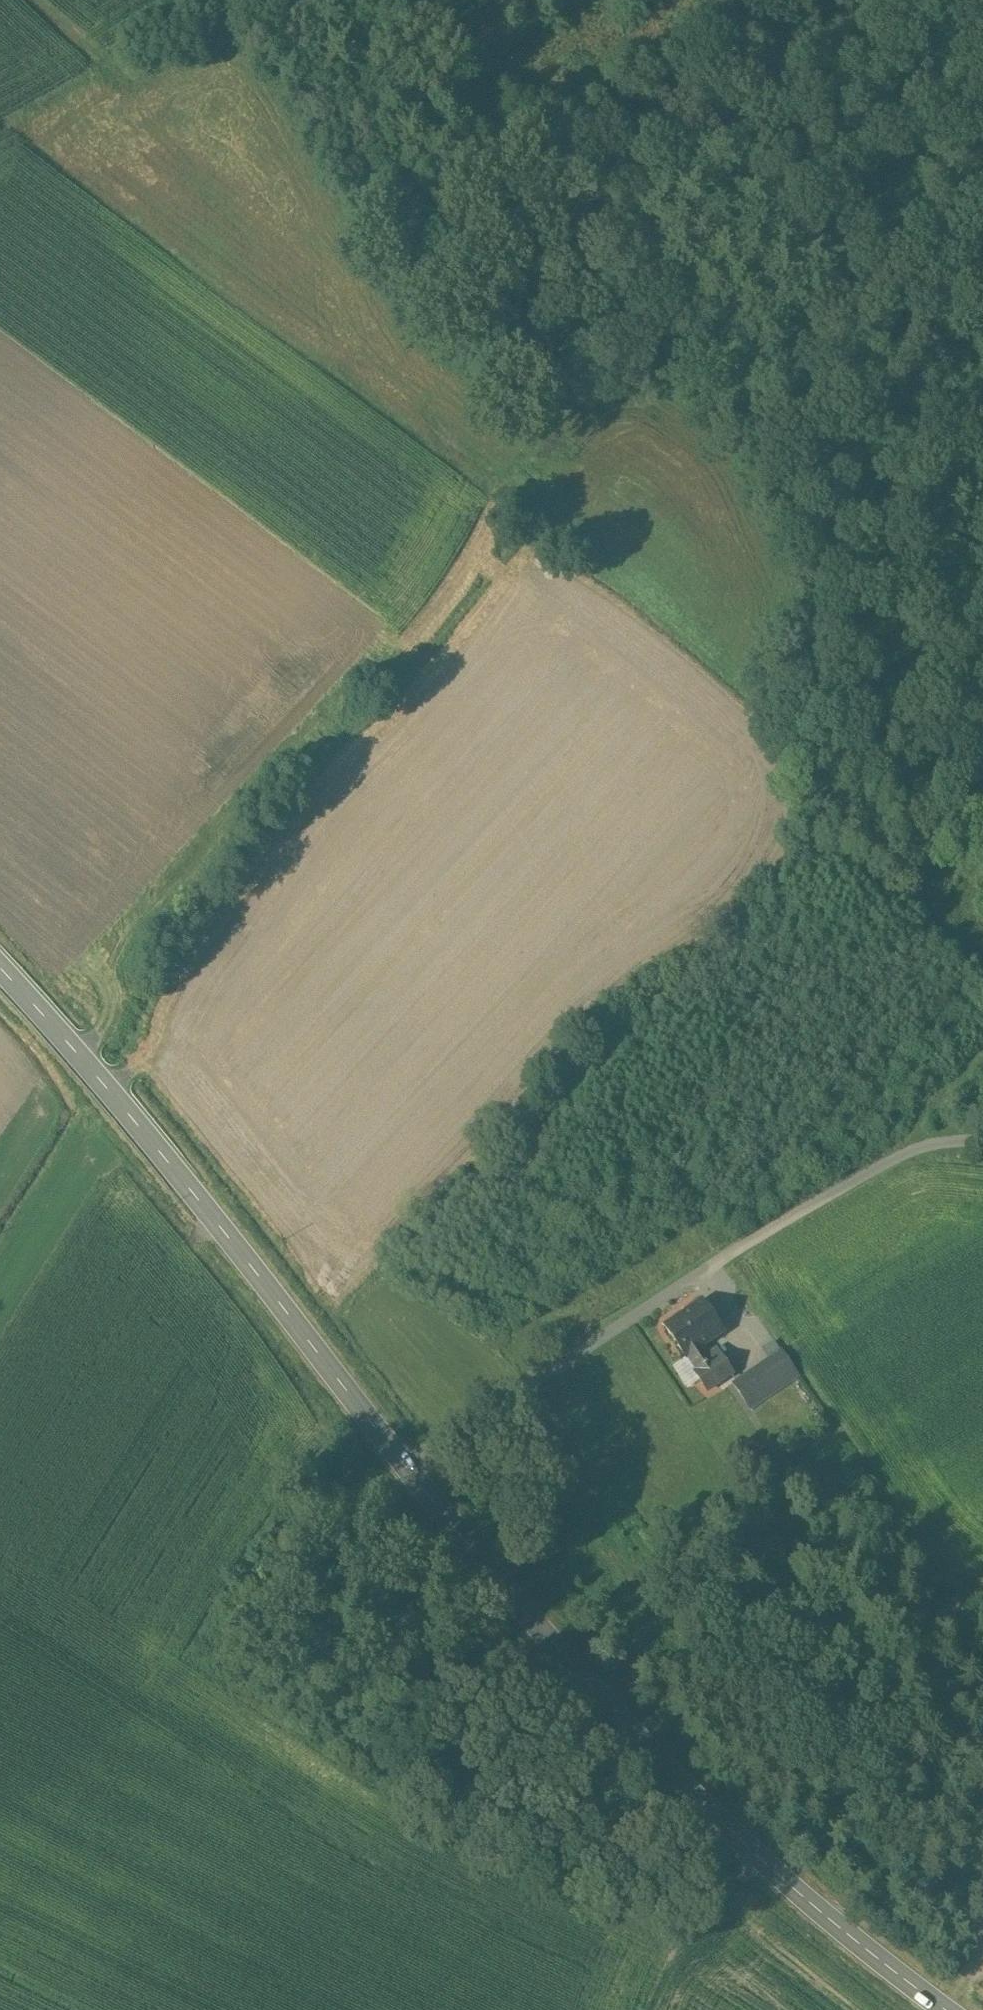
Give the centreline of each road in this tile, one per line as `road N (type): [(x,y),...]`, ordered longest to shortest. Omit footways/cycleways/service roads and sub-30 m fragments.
road 1 (tertiary): [(0,968),(128,1114),(598,1696),(725,1825),(944,2009)]

